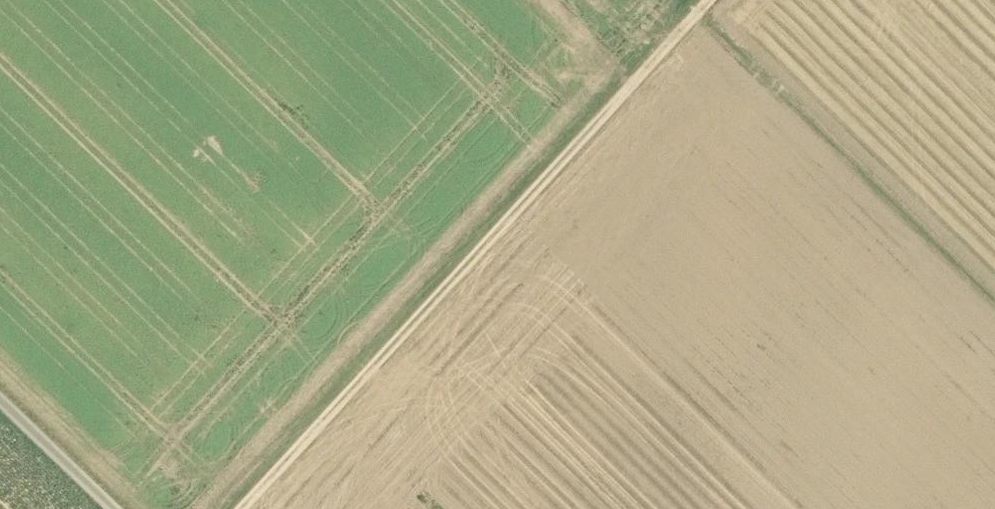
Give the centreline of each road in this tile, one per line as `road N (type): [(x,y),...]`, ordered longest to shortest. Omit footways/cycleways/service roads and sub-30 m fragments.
road 1 (track): [(713,0),(243,508)]
road 2 (track): [(994,303),(699,15)]
road 3 (unclassified): [(112,508),(0,402)]

